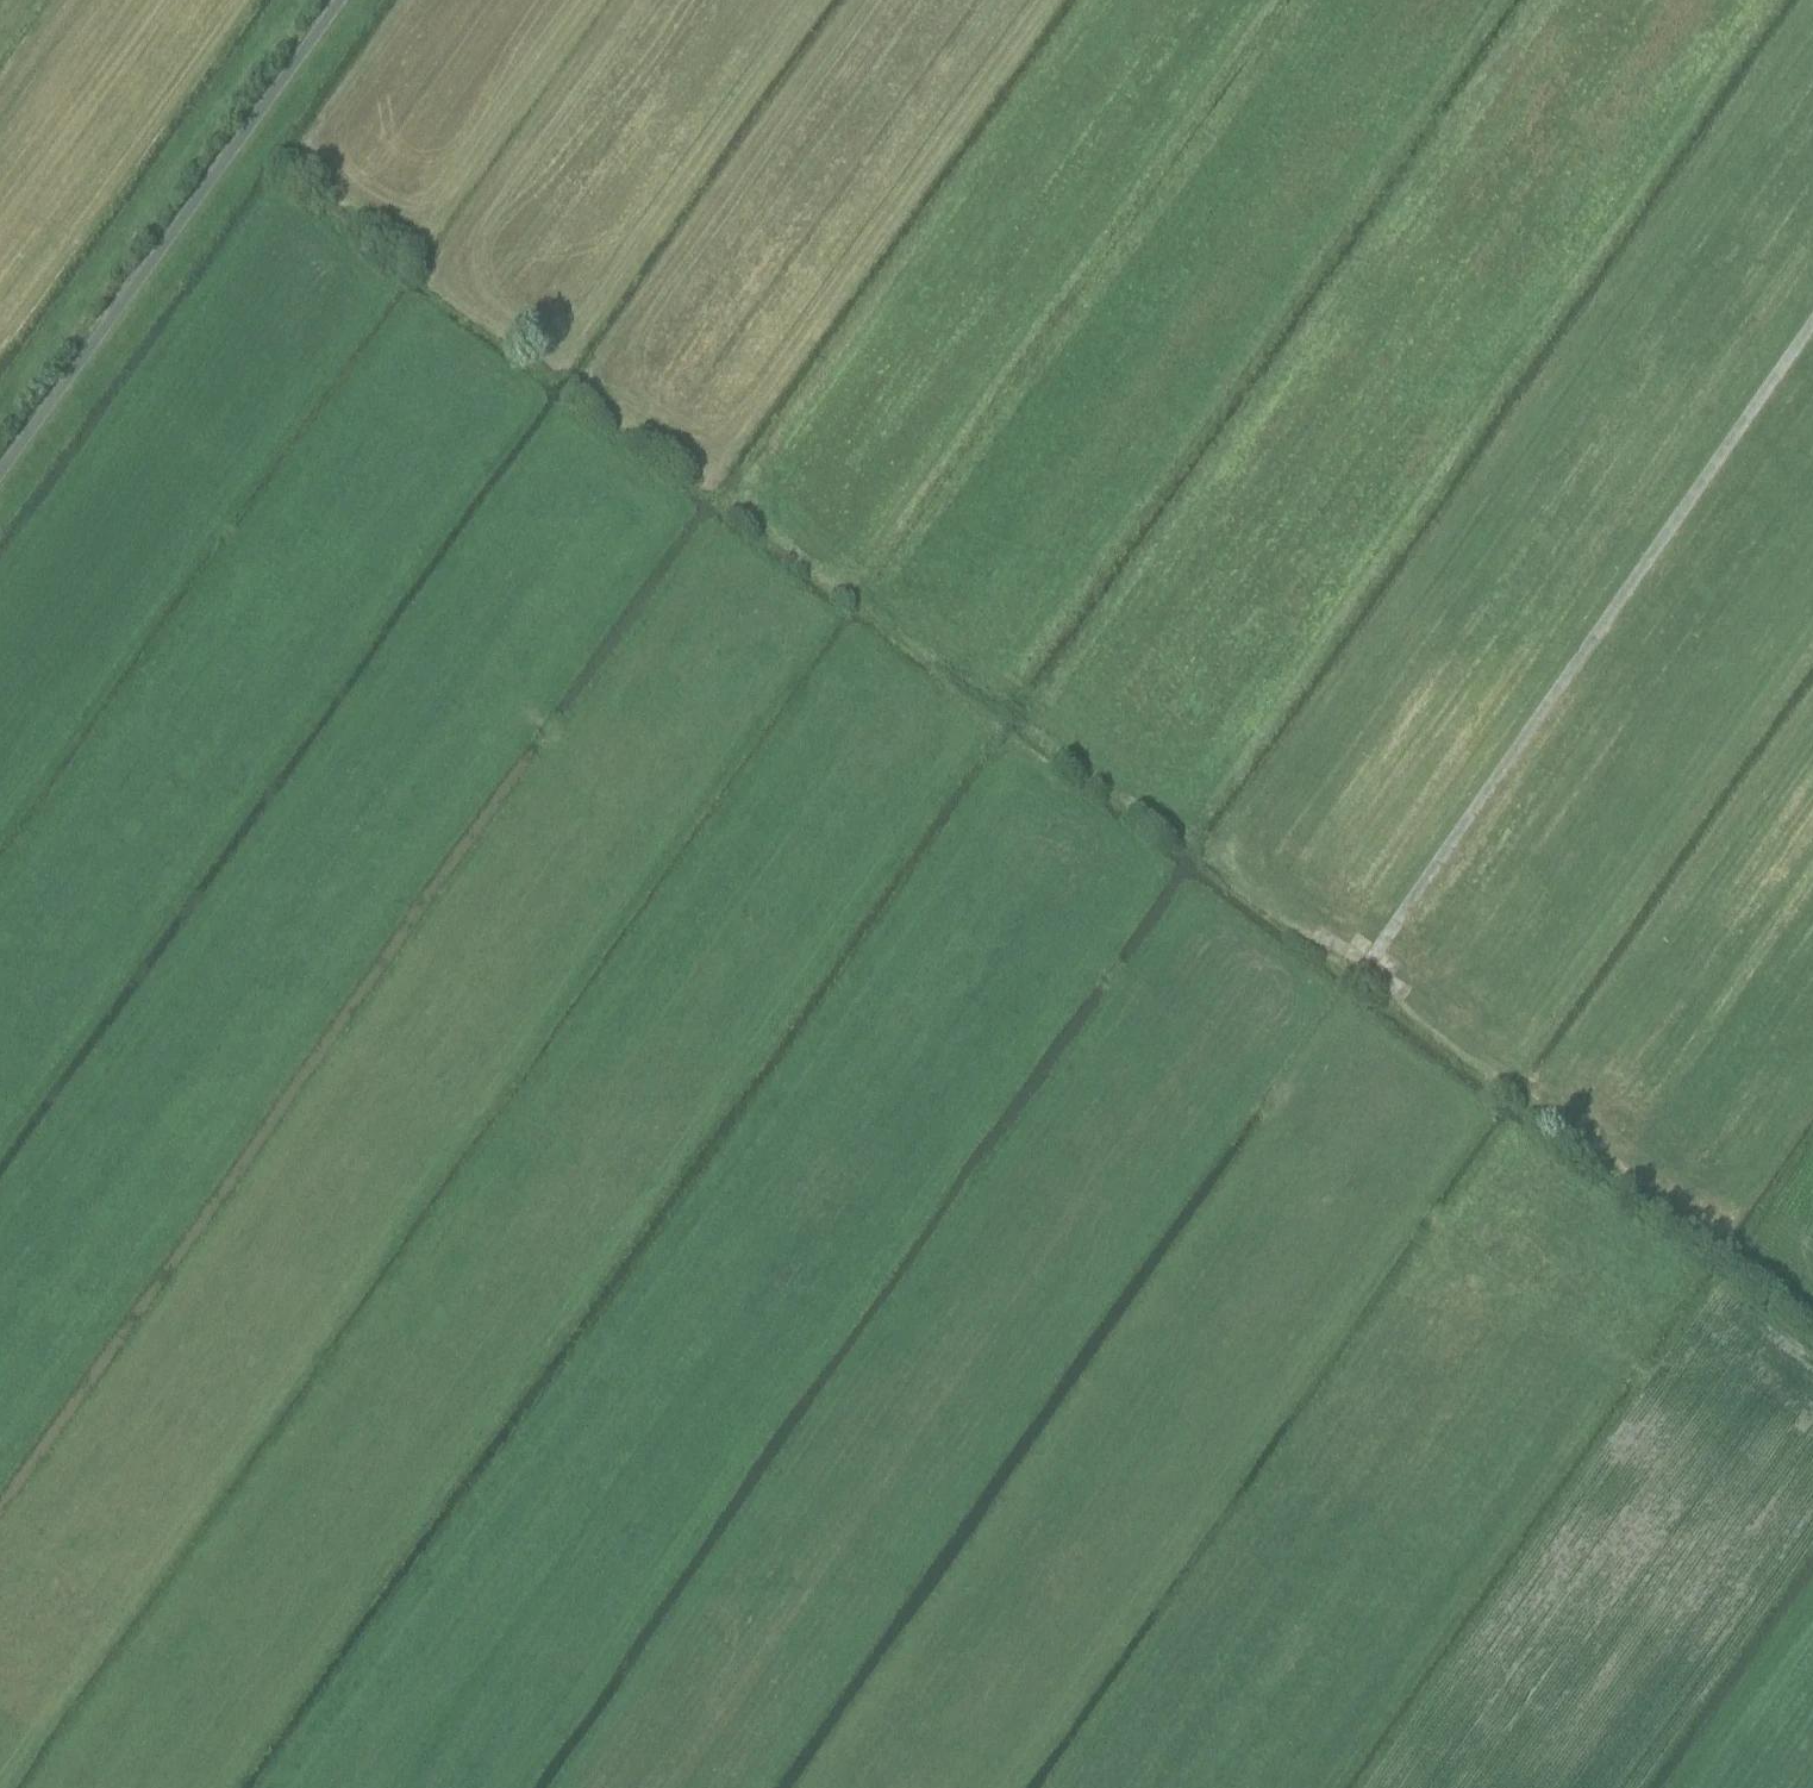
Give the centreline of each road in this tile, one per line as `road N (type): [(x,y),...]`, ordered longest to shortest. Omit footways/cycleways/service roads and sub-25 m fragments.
road 1 (track): [(1812,325),(1370,963)]

